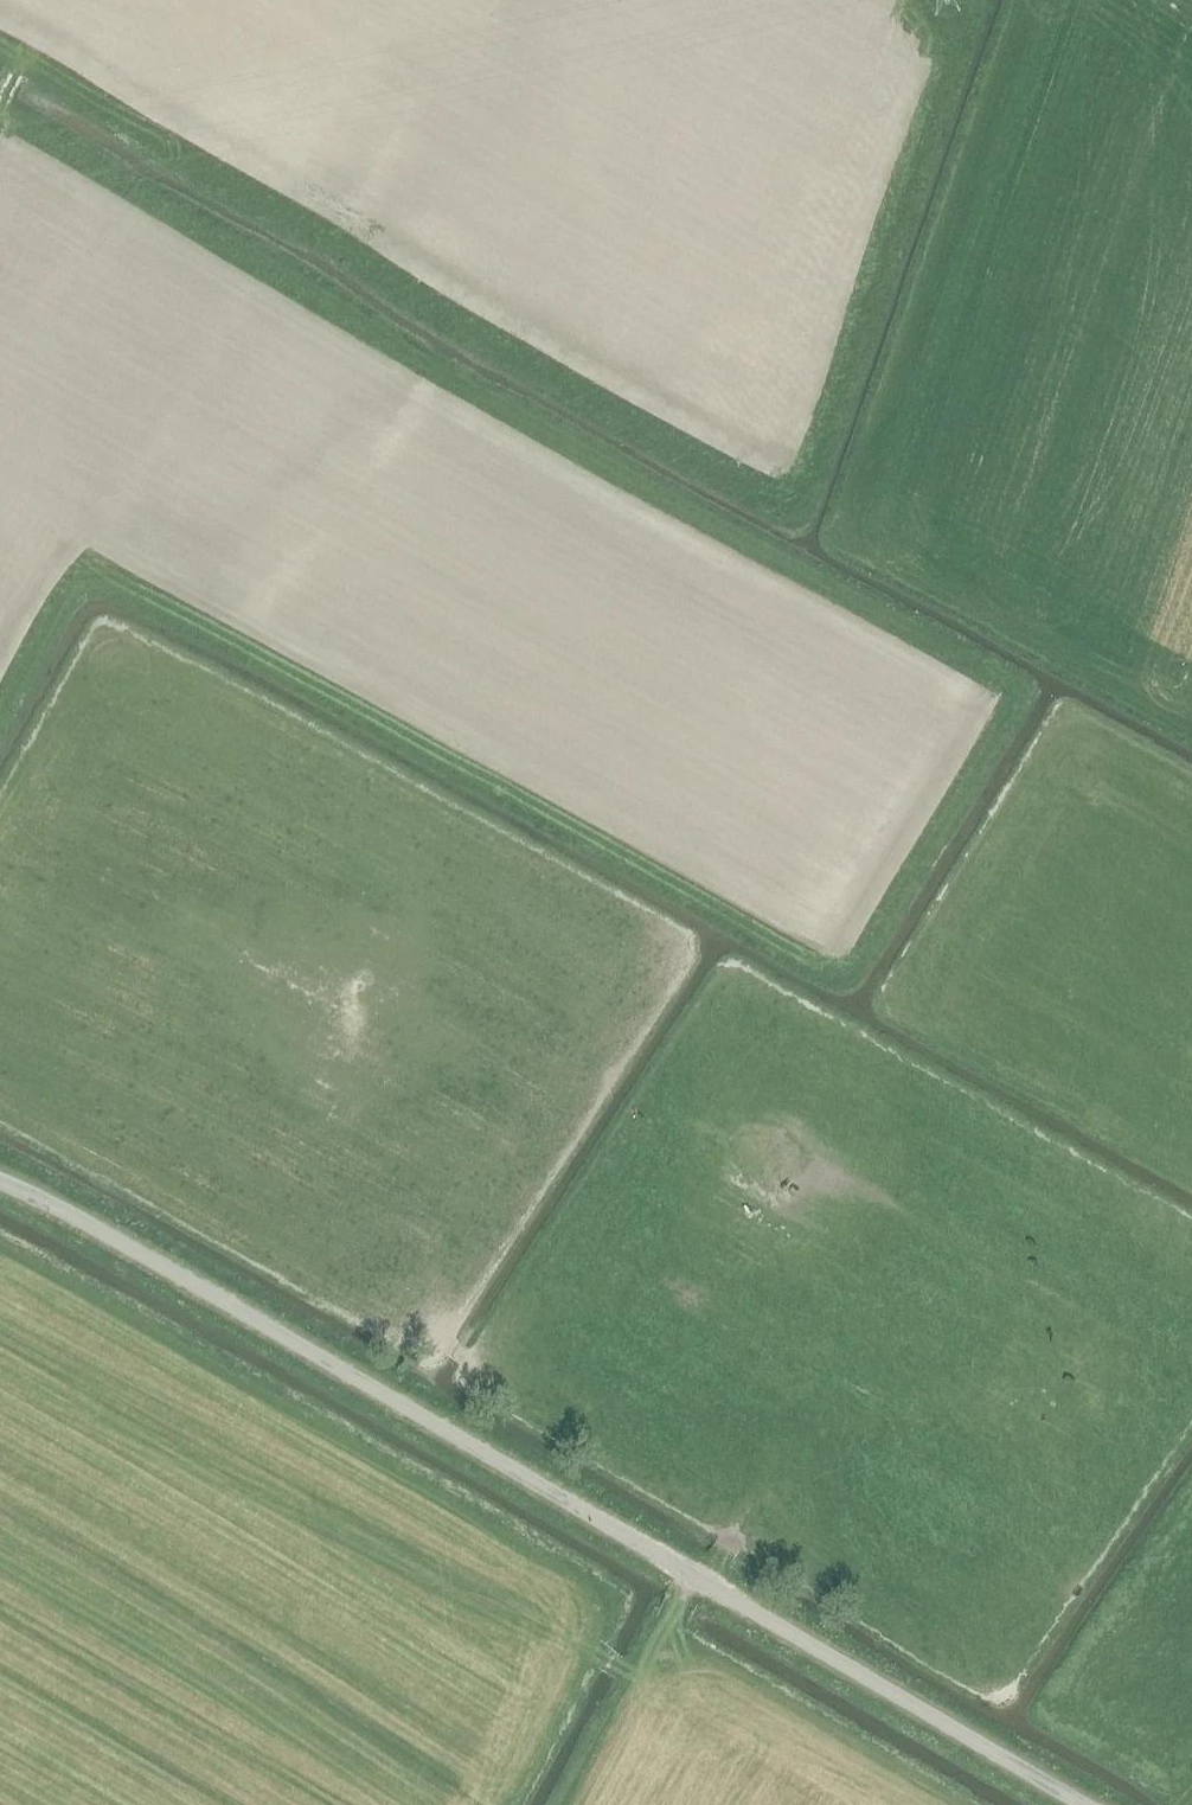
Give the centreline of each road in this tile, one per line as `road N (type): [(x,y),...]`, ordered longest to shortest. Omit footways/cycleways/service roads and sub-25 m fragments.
road 1 (tertiary): [(1082,1804),(159,1264),(0,1181)]

